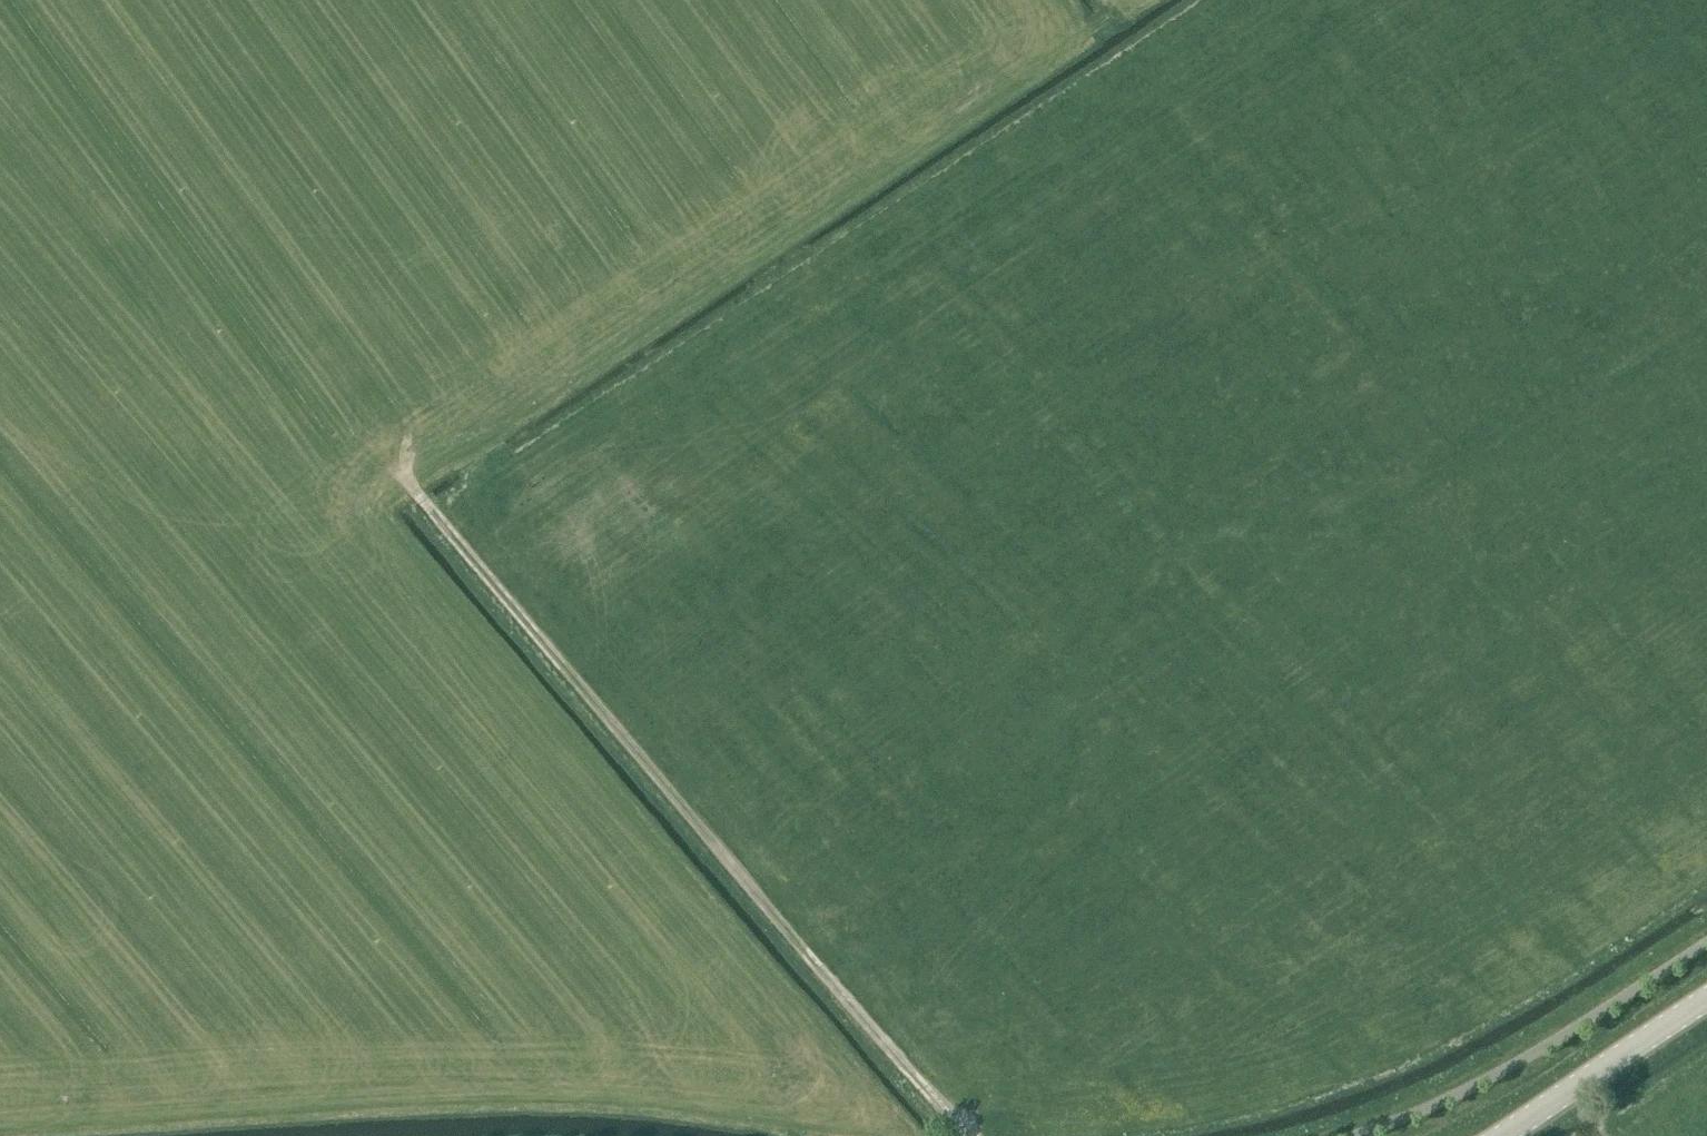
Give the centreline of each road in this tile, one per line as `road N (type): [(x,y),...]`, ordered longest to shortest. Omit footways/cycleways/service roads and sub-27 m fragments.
road 1 (secondary): [(1503,1135),(1706,999)]
road 2 (track): [(815,968),(969,1135)]

